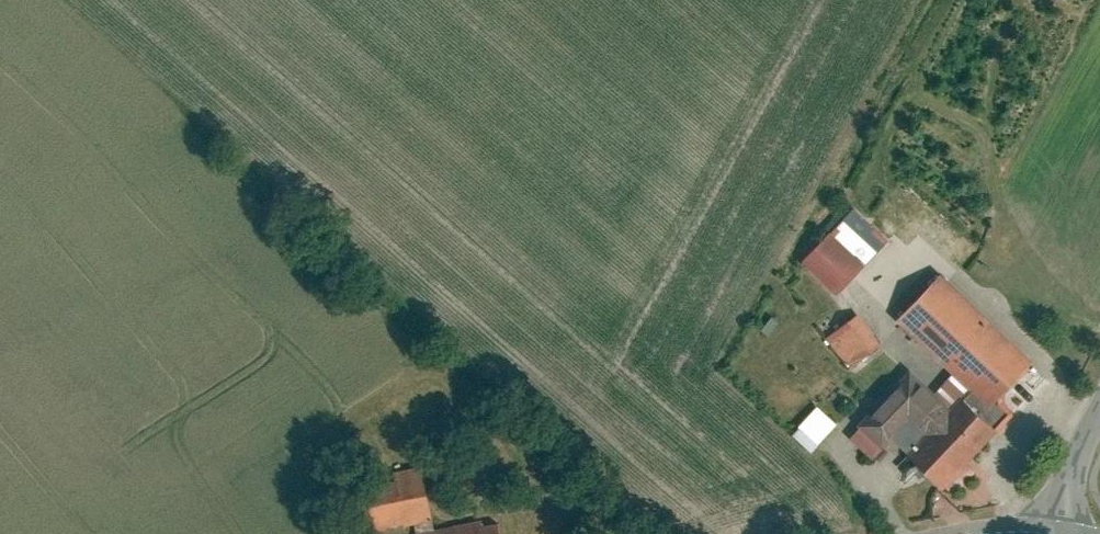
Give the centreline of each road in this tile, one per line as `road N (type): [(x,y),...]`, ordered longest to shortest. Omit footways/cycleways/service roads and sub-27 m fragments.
road 1 (tertiary): [(1049,533),(1099,410)]

